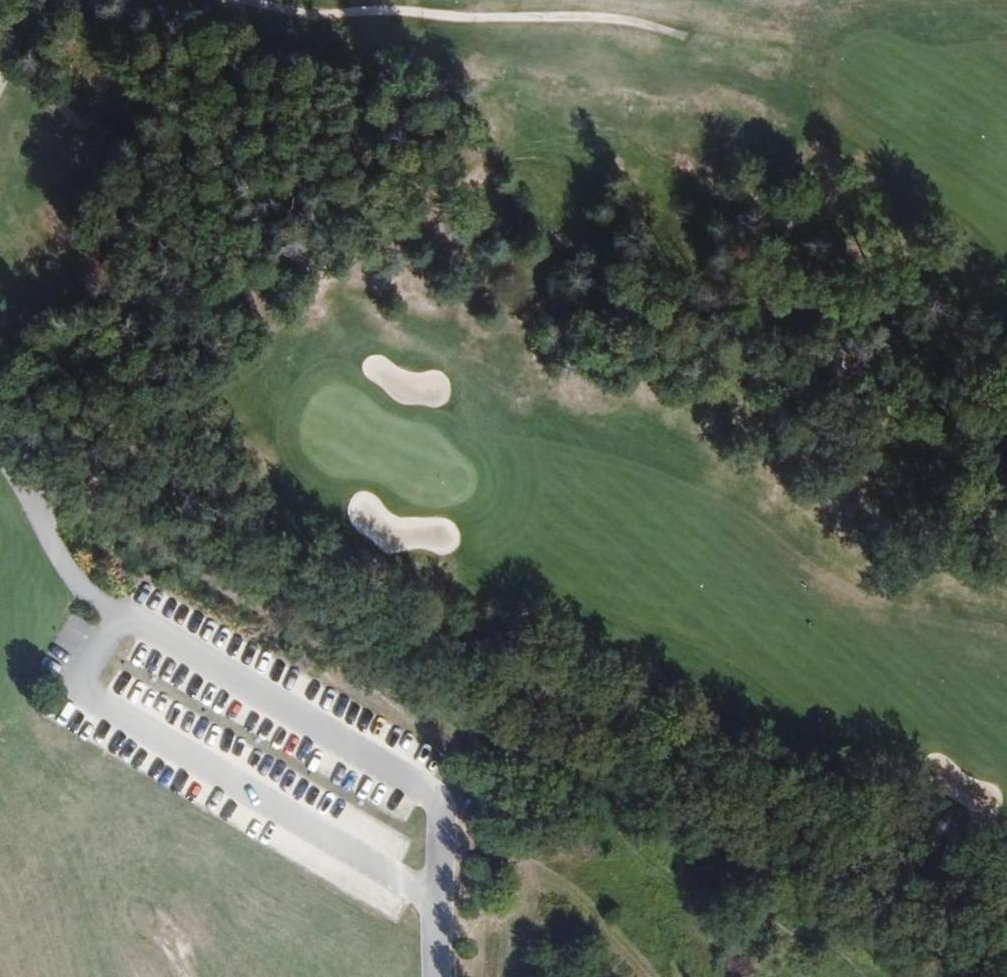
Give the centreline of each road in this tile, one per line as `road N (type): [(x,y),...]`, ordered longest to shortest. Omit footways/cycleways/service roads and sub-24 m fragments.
road 1 (unclassified): [(100,609),(116,622),(77,687),(429,886),(439,976)]

